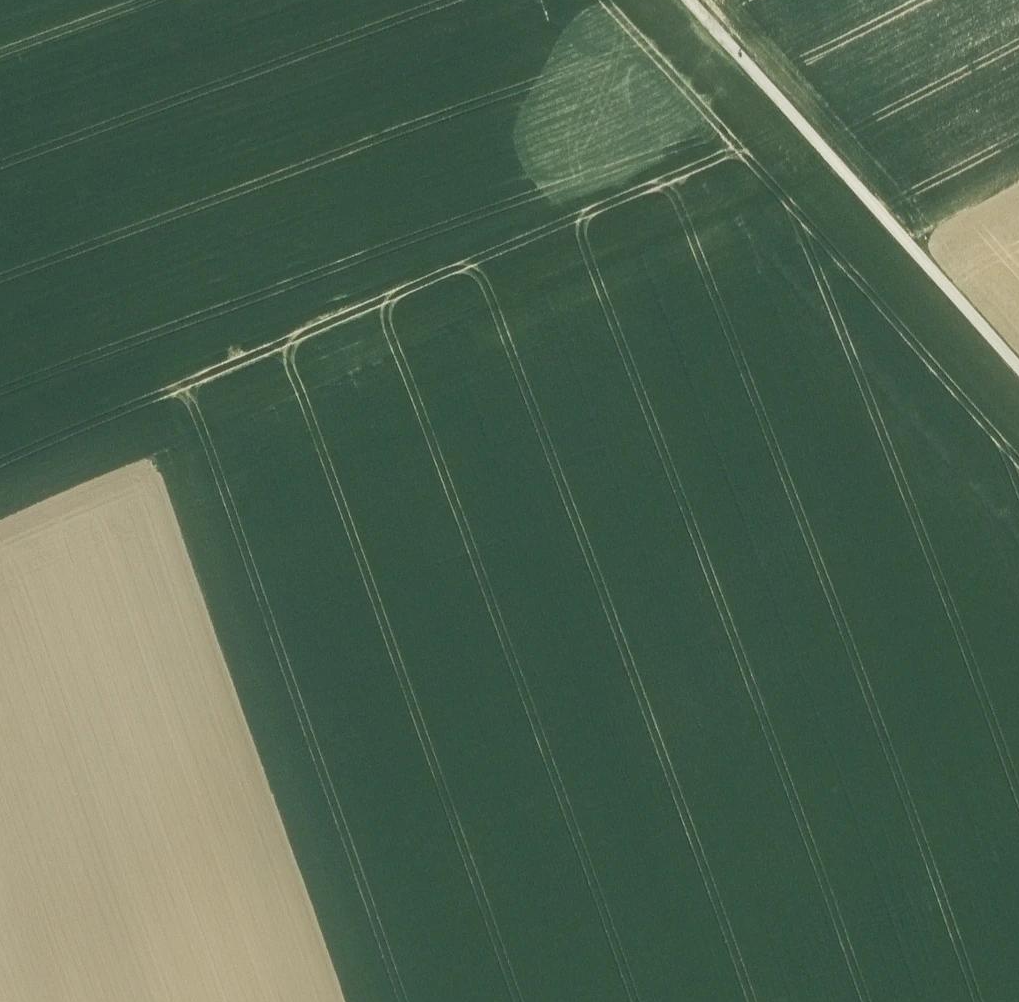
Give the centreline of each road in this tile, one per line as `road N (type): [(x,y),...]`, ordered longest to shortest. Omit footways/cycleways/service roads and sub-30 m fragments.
road 1 (track): [(692,0),(1018,360)]

